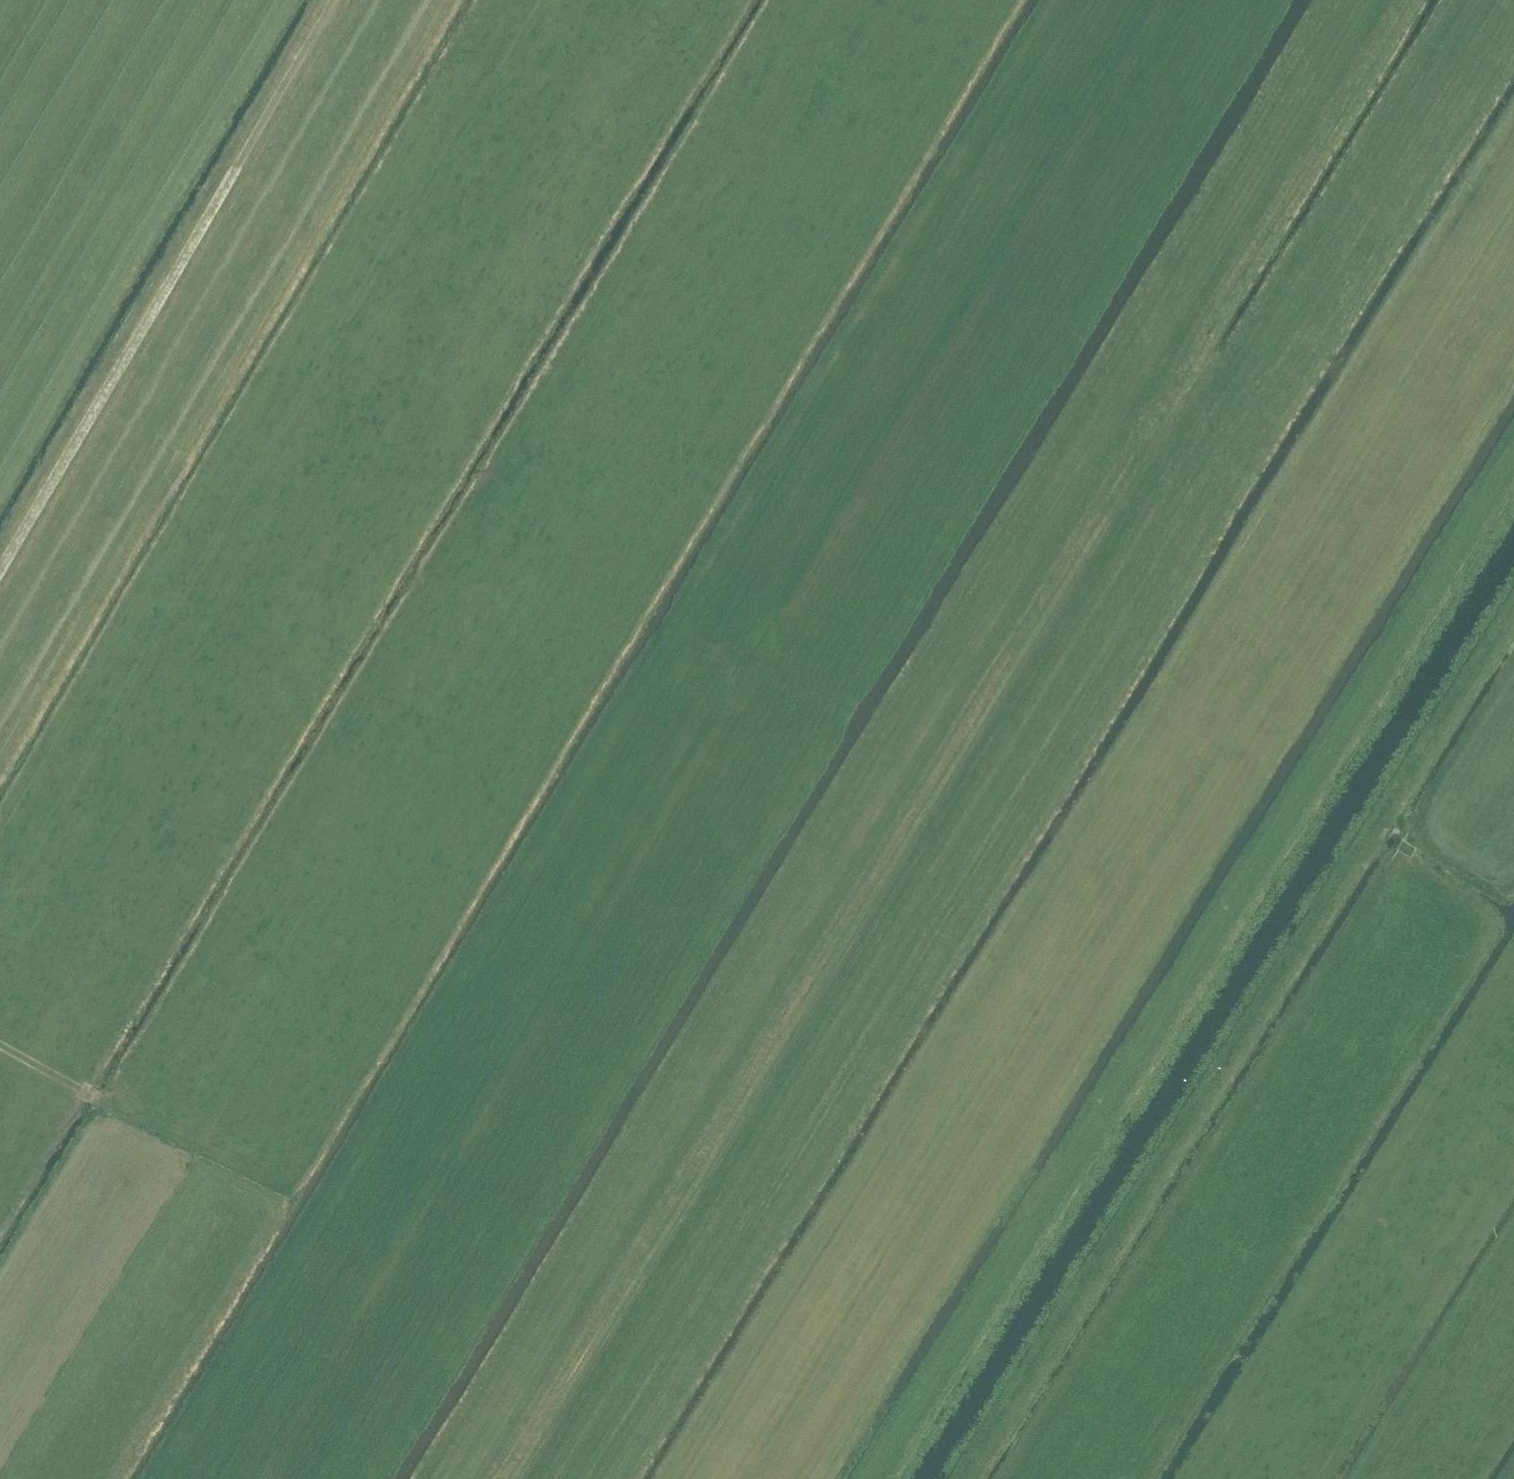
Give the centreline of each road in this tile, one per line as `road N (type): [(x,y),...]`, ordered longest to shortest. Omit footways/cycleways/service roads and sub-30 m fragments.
road 1 (track): [(0,572),(338,0)]
road 2 (track): [(1392,828),(1513,882)]
road 3 (track): [(111,1107),(0,1043)]

